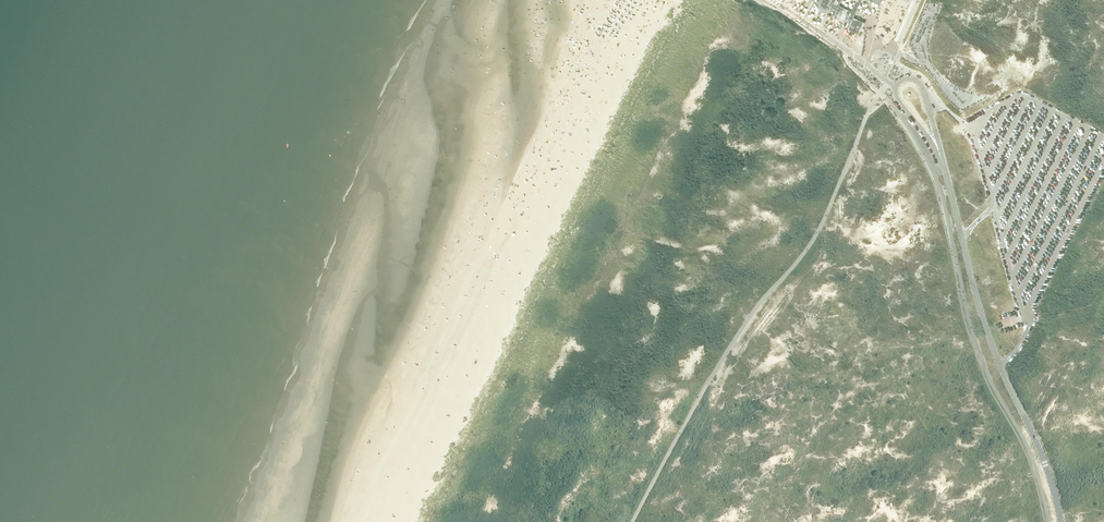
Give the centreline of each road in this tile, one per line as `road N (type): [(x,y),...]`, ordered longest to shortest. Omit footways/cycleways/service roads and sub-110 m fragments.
road 1 (unclassified): [(1060,521),(1039,447),(986,328),(945,170)]
road 2 (unclassified): [(896,87),(773,0)]

